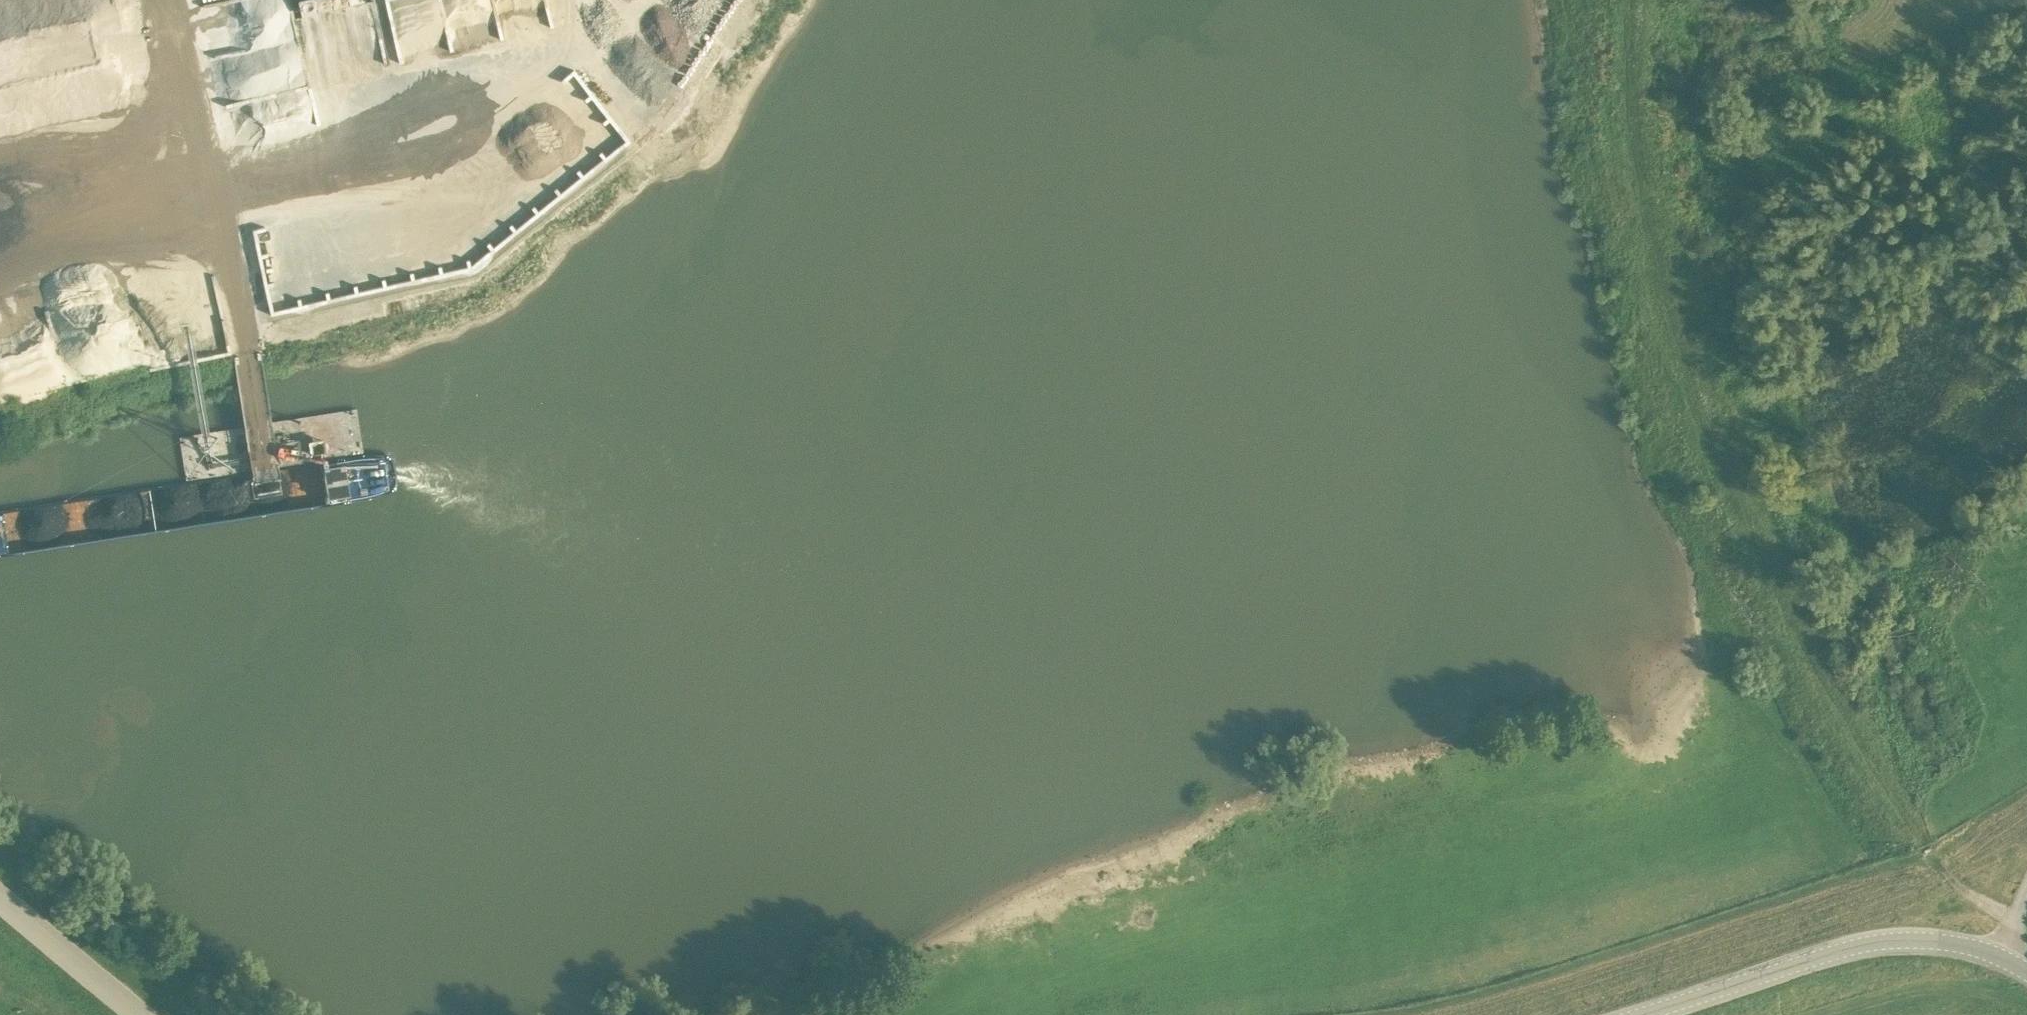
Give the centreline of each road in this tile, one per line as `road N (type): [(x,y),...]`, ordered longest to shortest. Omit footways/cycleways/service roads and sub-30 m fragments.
road 1 (tertiary): [(1628,1014),(1886,940),(1969,945),(2001,956)]
road 2 (unclassified): [(137,1014),(0,902)]

